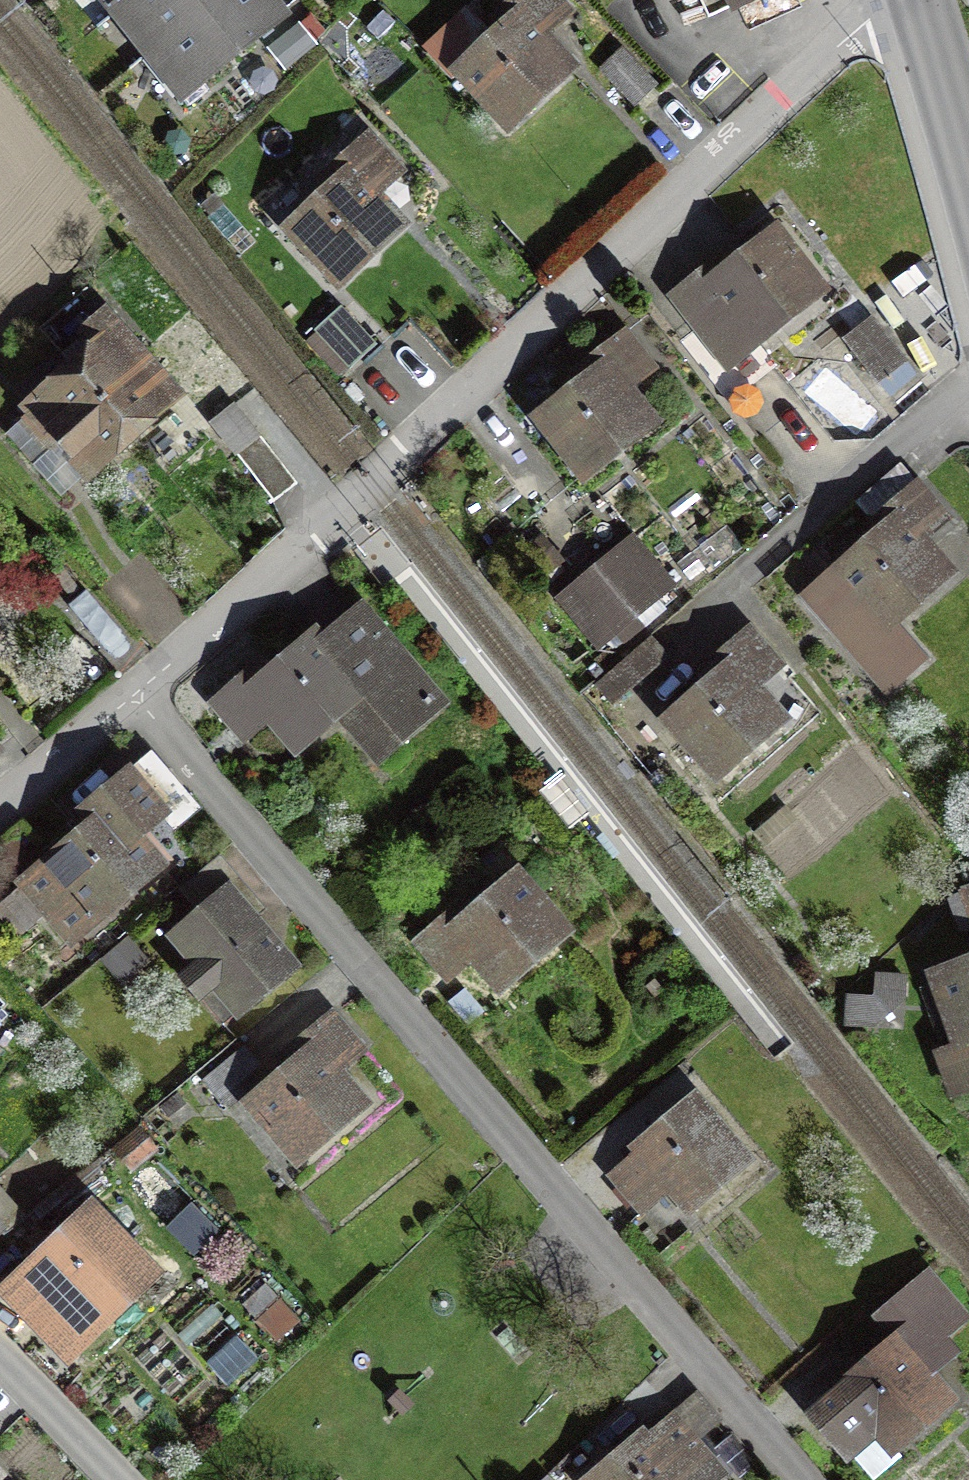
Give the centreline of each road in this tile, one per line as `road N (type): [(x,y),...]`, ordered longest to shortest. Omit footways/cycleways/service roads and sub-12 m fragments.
road 1 (residential): [(824,1479),(133,691)]
road 2 (residential): [(885,0),(370,485),(133,691)]
road 3 (secondary): [(917,0),(968,183)]
road 4 (residential): [(133,691),(0,802)]
road 5 (residential): [(0,1371),(107,1479)]

